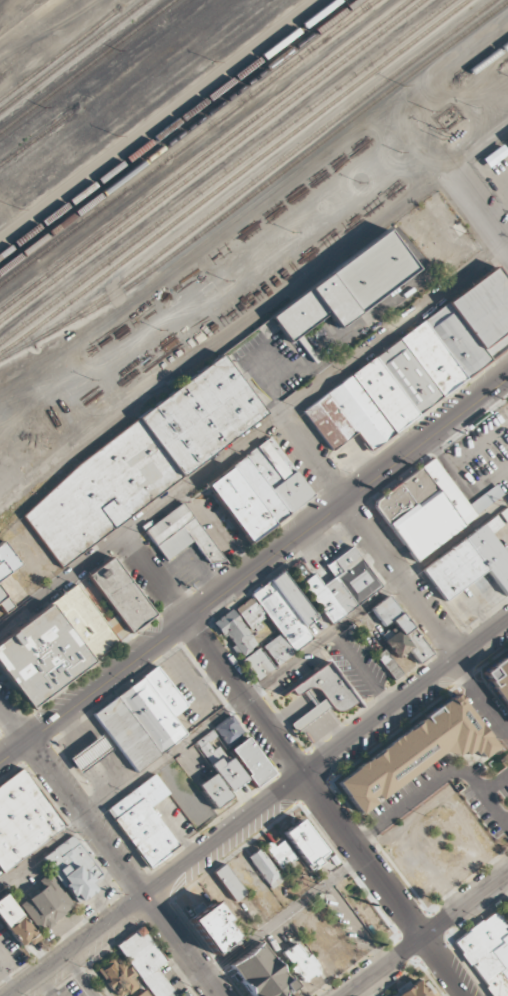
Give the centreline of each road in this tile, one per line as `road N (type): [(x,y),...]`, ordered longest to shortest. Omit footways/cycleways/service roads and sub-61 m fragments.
road 1 (secondary): [(507,376),(28,739)]
road 2 (tertiary): [(507,624),(148,898)]
road 3 (residential): [(507,719),(285,418)]
road 4 (residential): [(305,778),(126,534)]
road 5 (residential): [(467,995),(305,778)]
road 6 (residential): [(148,898),(28,739)]
road 7 (tertiary): [(348,995),(507,875)]
road 8 (tertiary): [(148,898),(18,995)]
road 9 (residential): [(220,995),(148,898)]

